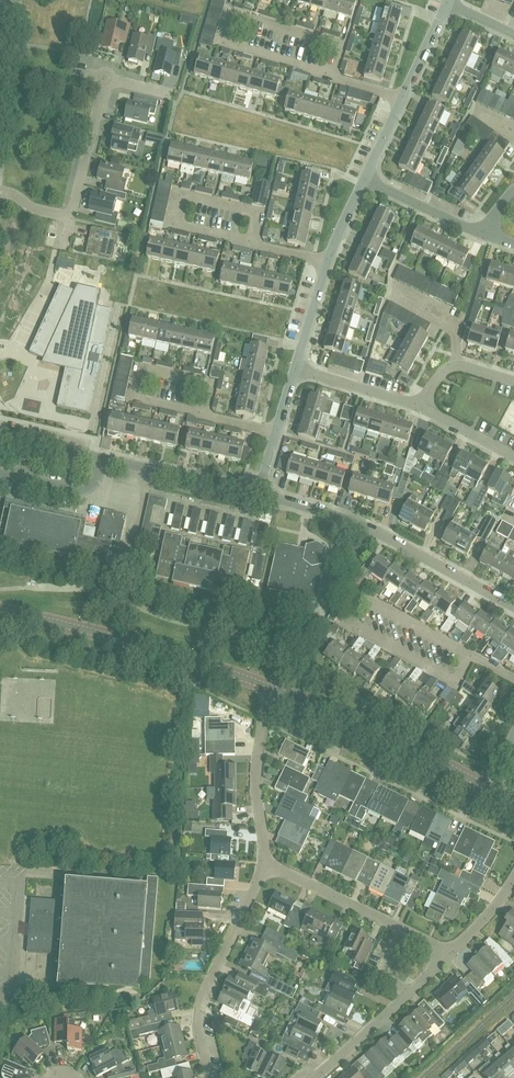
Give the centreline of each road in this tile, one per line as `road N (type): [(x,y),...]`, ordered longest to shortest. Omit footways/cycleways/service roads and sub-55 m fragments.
road 1 (tertiary): [(271,689),(102,634),(0,614)]
road 2 (residential): [(513,608),(380,534),(258,494)]
road 3 (residential): [(258,494),(0,437)]
road 4 (tertiary): [(489,788),(271,689)]
road 5 (residential): [(267,863),(198,1013),(211,1077)]
road 6 (residential): [(170,94),(104,77),(69,216)]
road 7 (residential): [(290,370),(366,177)]
road 8 (residential): [(449,954),(267,863)]
road 9 (residential): [(366,177),(446,9)]
road 10 (residential): [(315,1077),(449,954)]
road 11 (residential): [(271,689),(257,772),(267,863)]
road 12 (residential): [(423,409),(290,370)]
road 13 (residential): [(485,235),(366,177)]
road 14 (residential): [(258,494),(290,370)]

